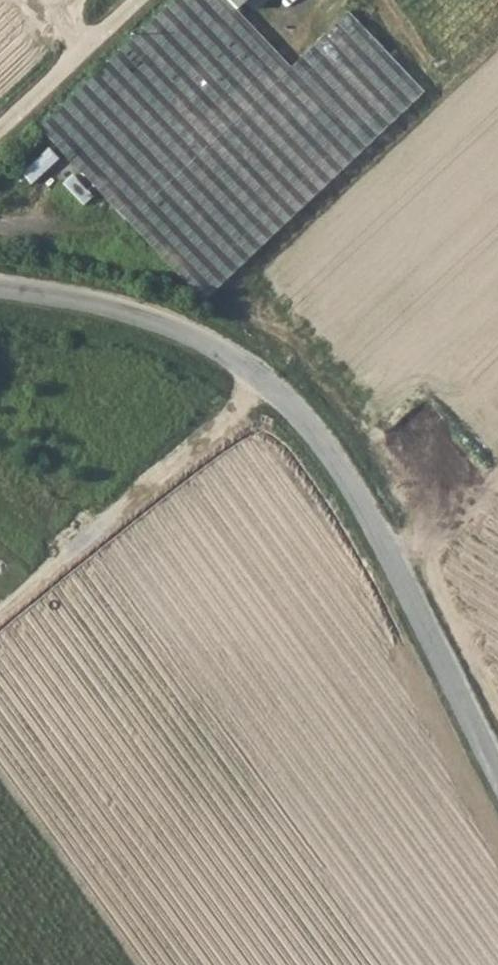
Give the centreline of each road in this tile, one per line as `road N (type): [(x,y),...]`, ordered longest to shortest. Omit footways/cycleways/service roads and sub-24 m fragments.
road 1 (unclassified): [(497,772),(361,506),(312,428),(255,374),(171,326),(0,291)]
road 2 (track): [(255,374),(0,613)]
road 3 (track): [(142,0),(0,136)]

